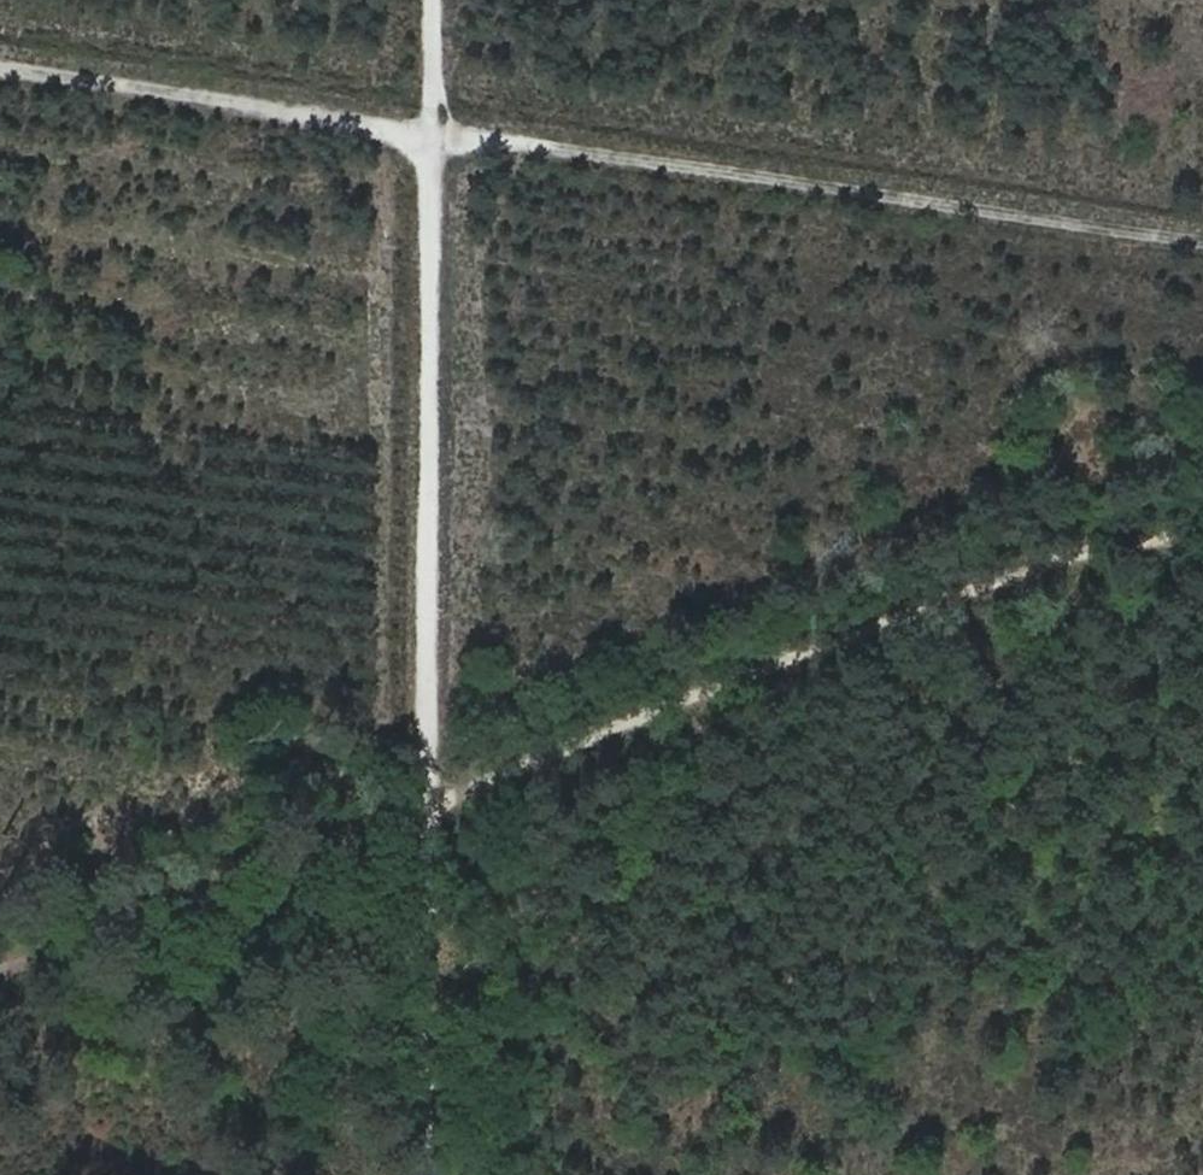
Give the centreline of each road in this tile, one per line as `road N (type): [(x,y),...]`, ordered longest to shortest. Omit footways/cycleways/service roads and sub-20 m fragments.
road 1 (track): [(446,0),(427,689),(431,1174)]

